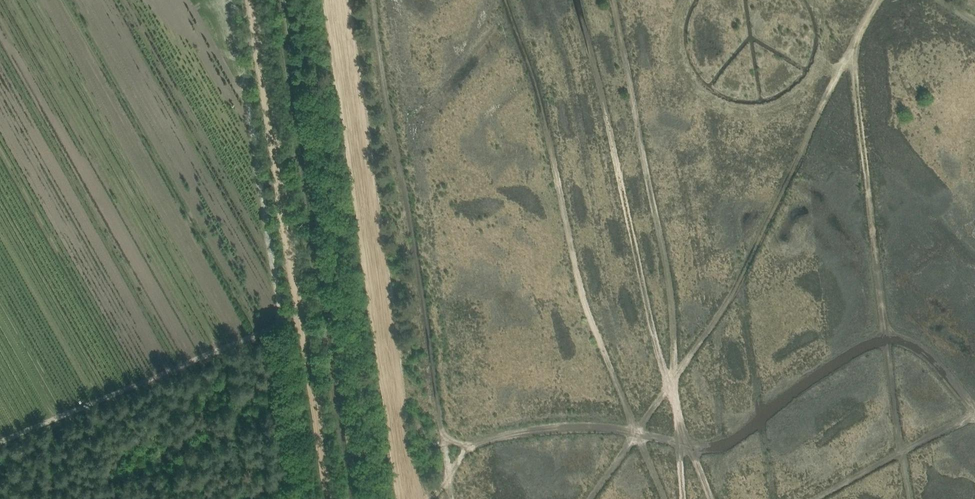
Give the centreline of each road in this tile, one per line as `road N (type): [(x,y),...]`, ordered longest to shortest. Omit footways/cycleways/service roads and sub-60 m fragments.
road 1 (track): [(974,400),(918,336),(879,333),(741,442),(704,446),(606,423),(556,423),(443,442),(424,262),(381,83),(375,0)]
road 2 (track): [(507,0),(531,66),(595,332),(665,498)]
road 3 (track): [(876,0),(852,48),(909,498)]
road 4 (track): [(282,0),(357,498)]
road 5 (track): [(252,0),(326,498)]
road 6 (track): [(339,0),(410,498)]

